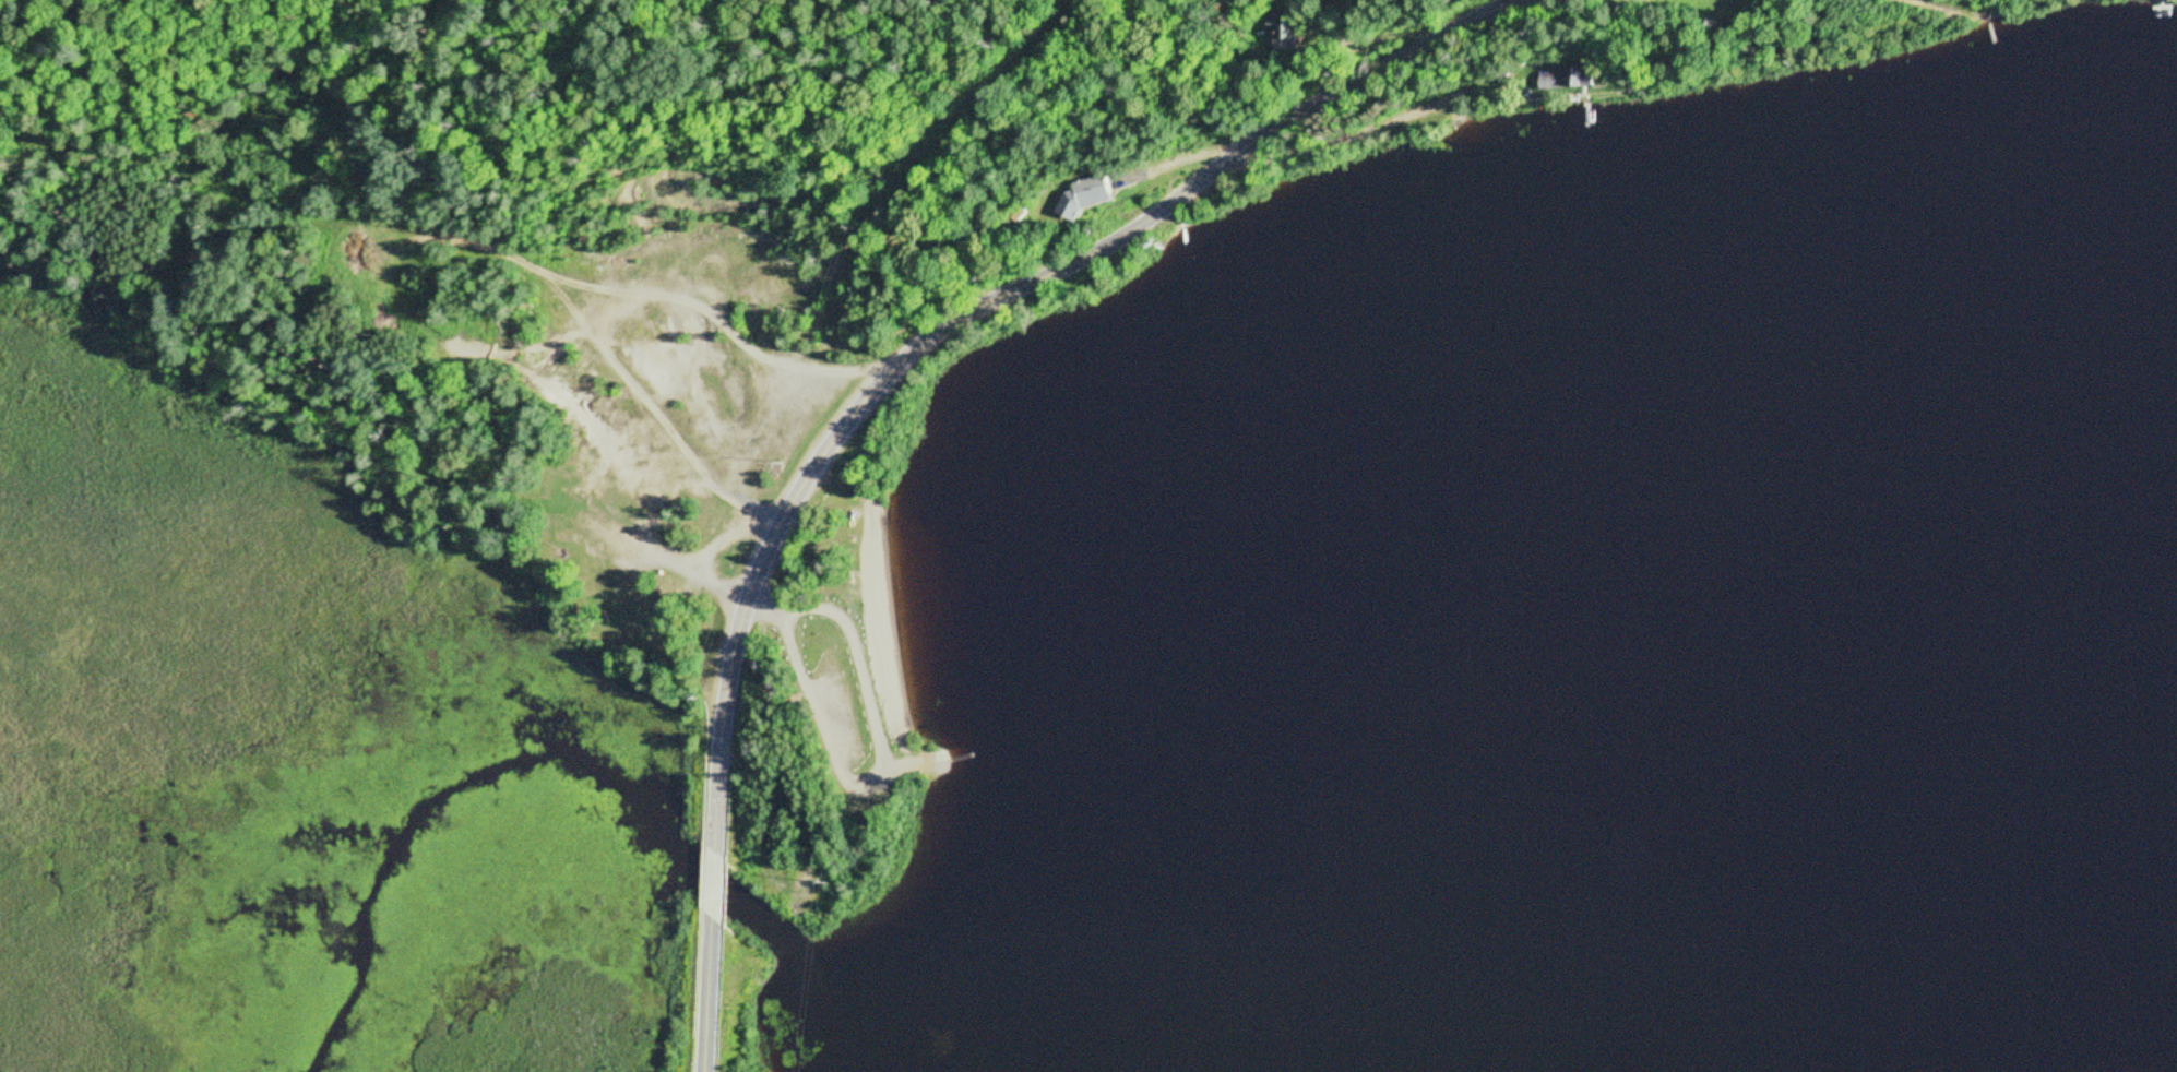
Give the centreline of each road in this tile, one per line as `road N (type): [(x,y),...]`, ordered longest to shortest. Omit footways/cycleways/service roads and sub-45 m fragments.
road 1 (residential): [(715,851),(726,696),(747,601),(792,496),(876,379),(1150,215),(1236,144),(1525,0)]
road 2 (residential): [(702,1071),(711,919)]

